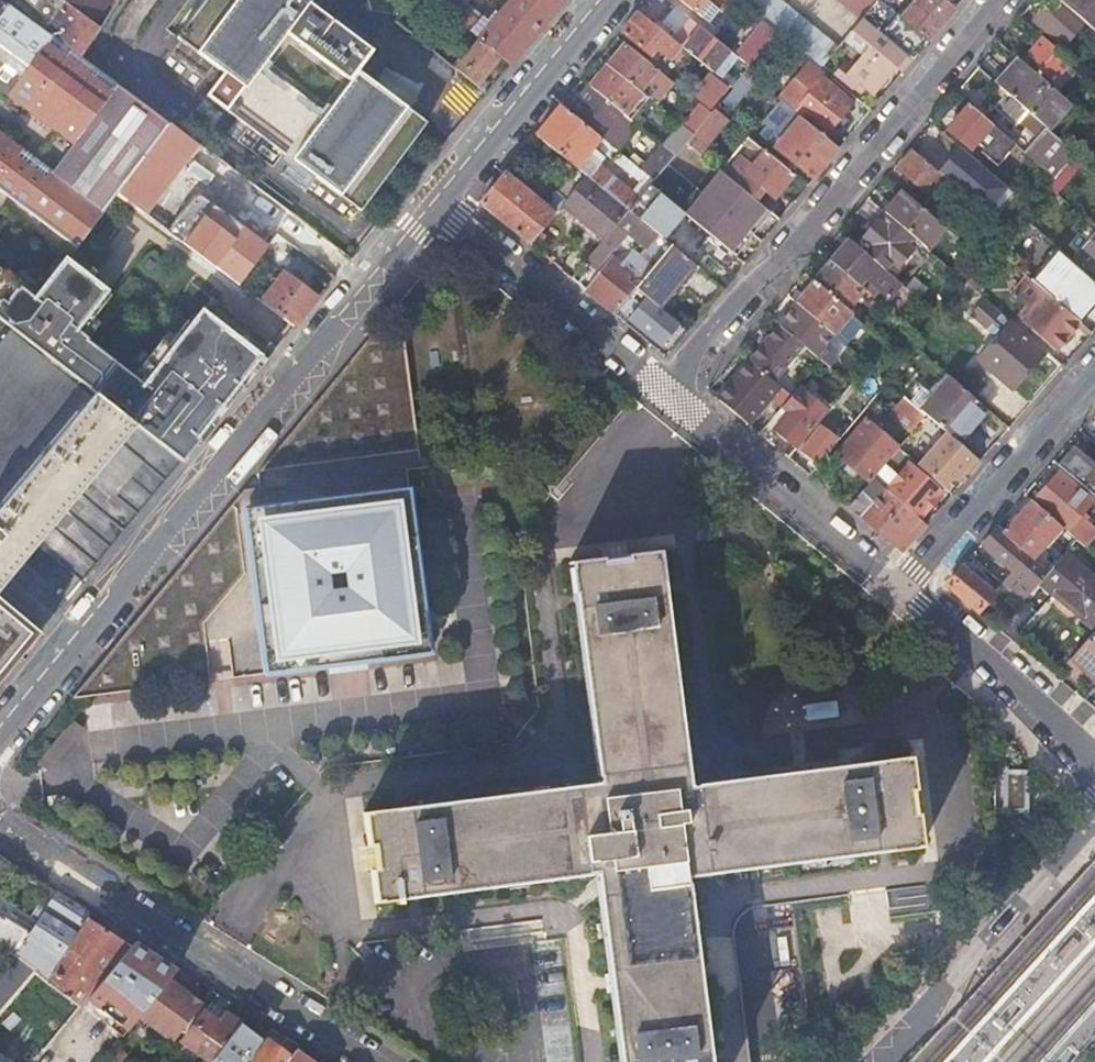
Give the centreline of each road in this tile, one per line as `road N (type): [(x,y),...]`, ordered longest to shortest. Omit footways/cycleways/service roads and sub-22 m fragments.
road 1 (residential): [(0,740),(439,203)]
road 2 (residential): [(999,0),(785,256),(697,344),(674,399)]
road 3 (residential): [(379,1061),(0,822)]
road 4 (residential): [(1094,819),(876,1061)]
road 5 (residential): [(439,203),(674,399)]
road 6 (residential): [(674,399),(860,562),(903,588)]
road 7 (residential): [(903,588),(1094,368)]
road 8 (residential): [(439,203),(607,0)]
road 9 (residential): [(903,588),(1094,759)]

